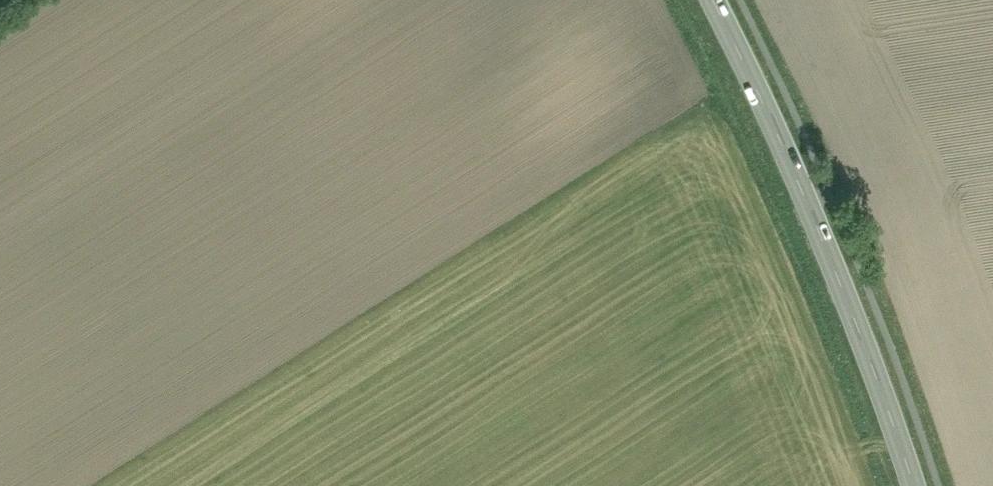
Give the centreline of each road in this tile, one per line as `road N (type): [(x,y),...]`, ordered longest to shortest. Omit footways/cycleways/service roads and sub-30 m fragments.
road 1 (tertiary): [(919,485),(821,221),(706,0)]

